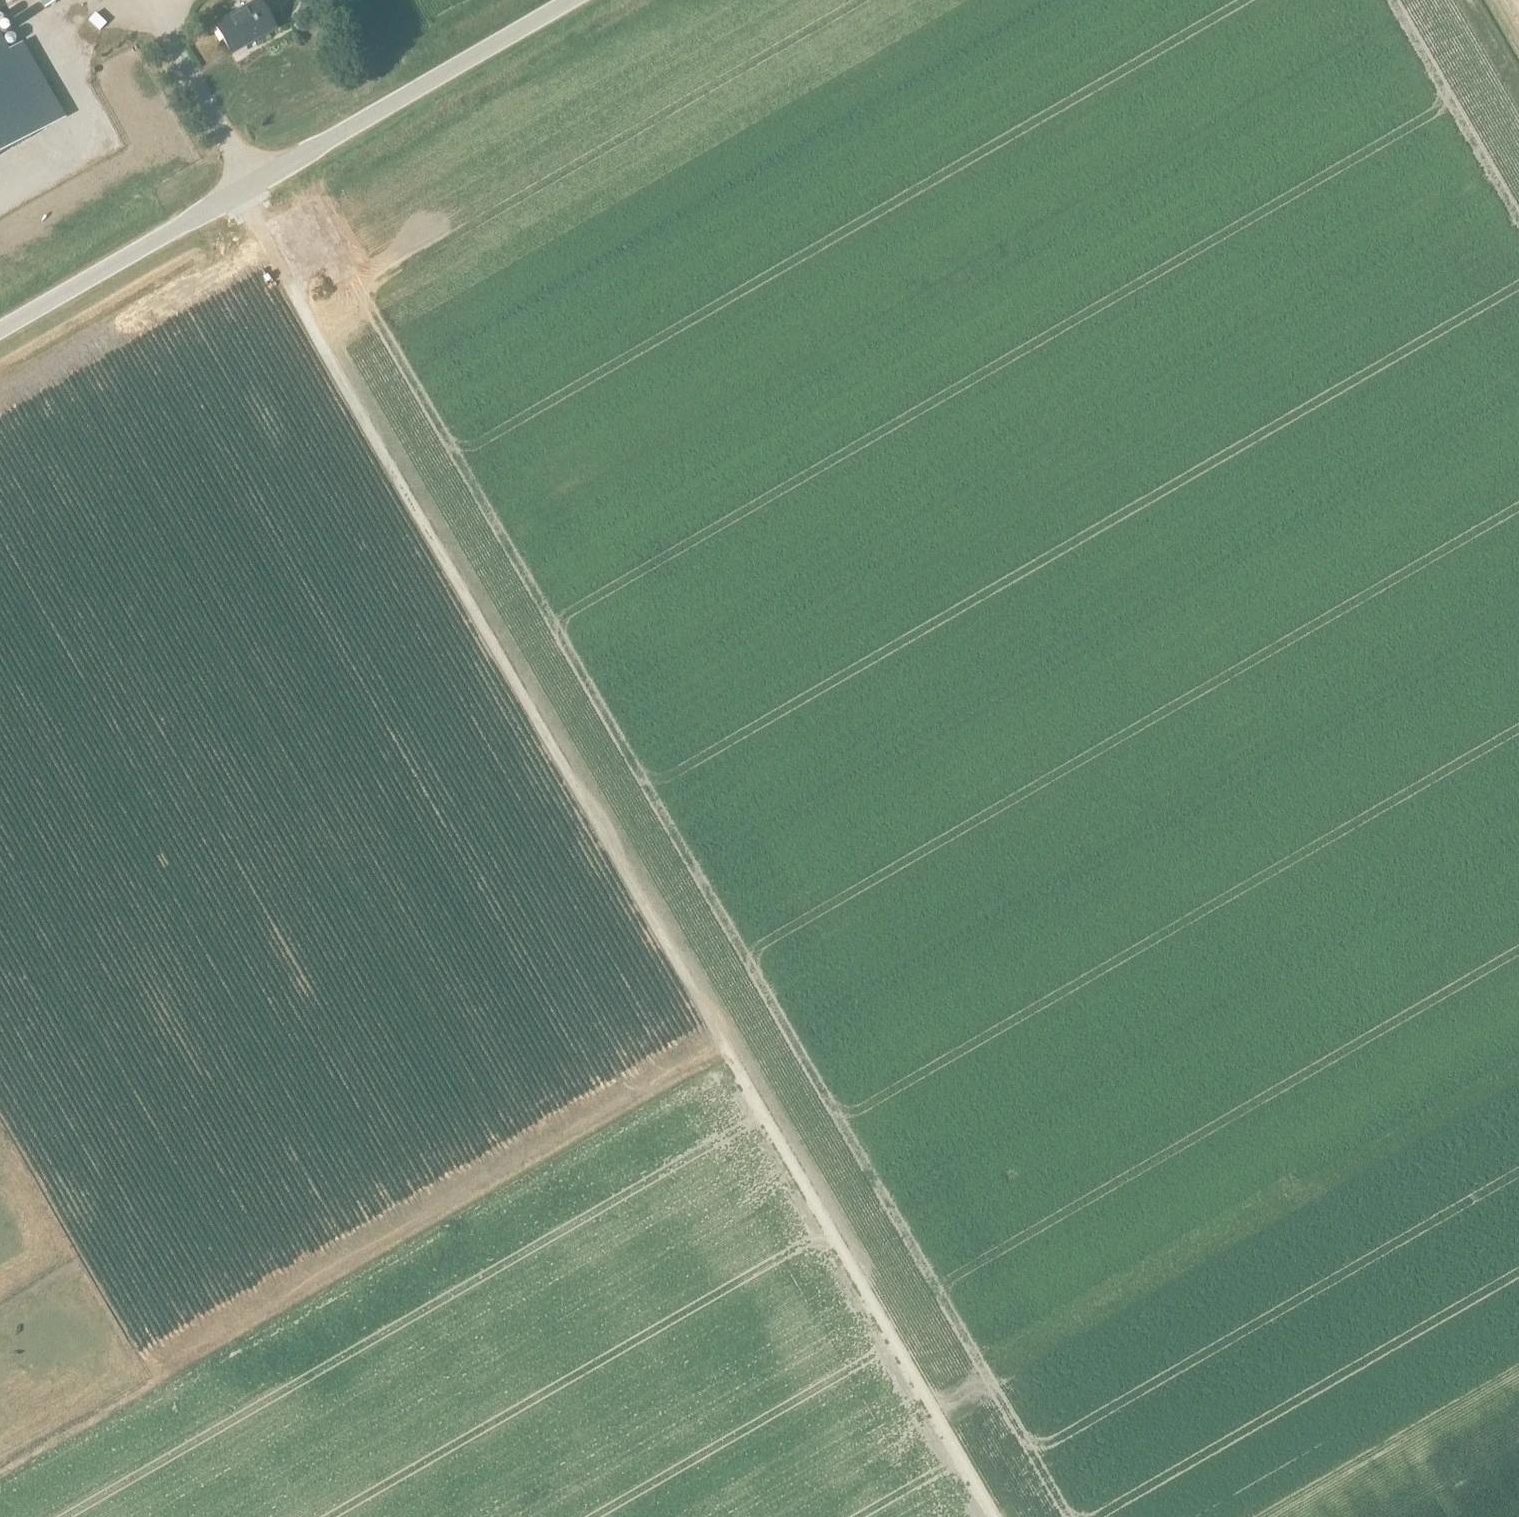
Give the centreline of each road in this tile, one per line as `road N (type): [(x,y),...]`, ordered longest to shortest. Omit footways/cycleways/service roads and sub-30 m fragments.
road 1 (track): [(981,1516),(271,288),(235,199)]
road 2 (unclassified): [(0,335),(579,0)]

